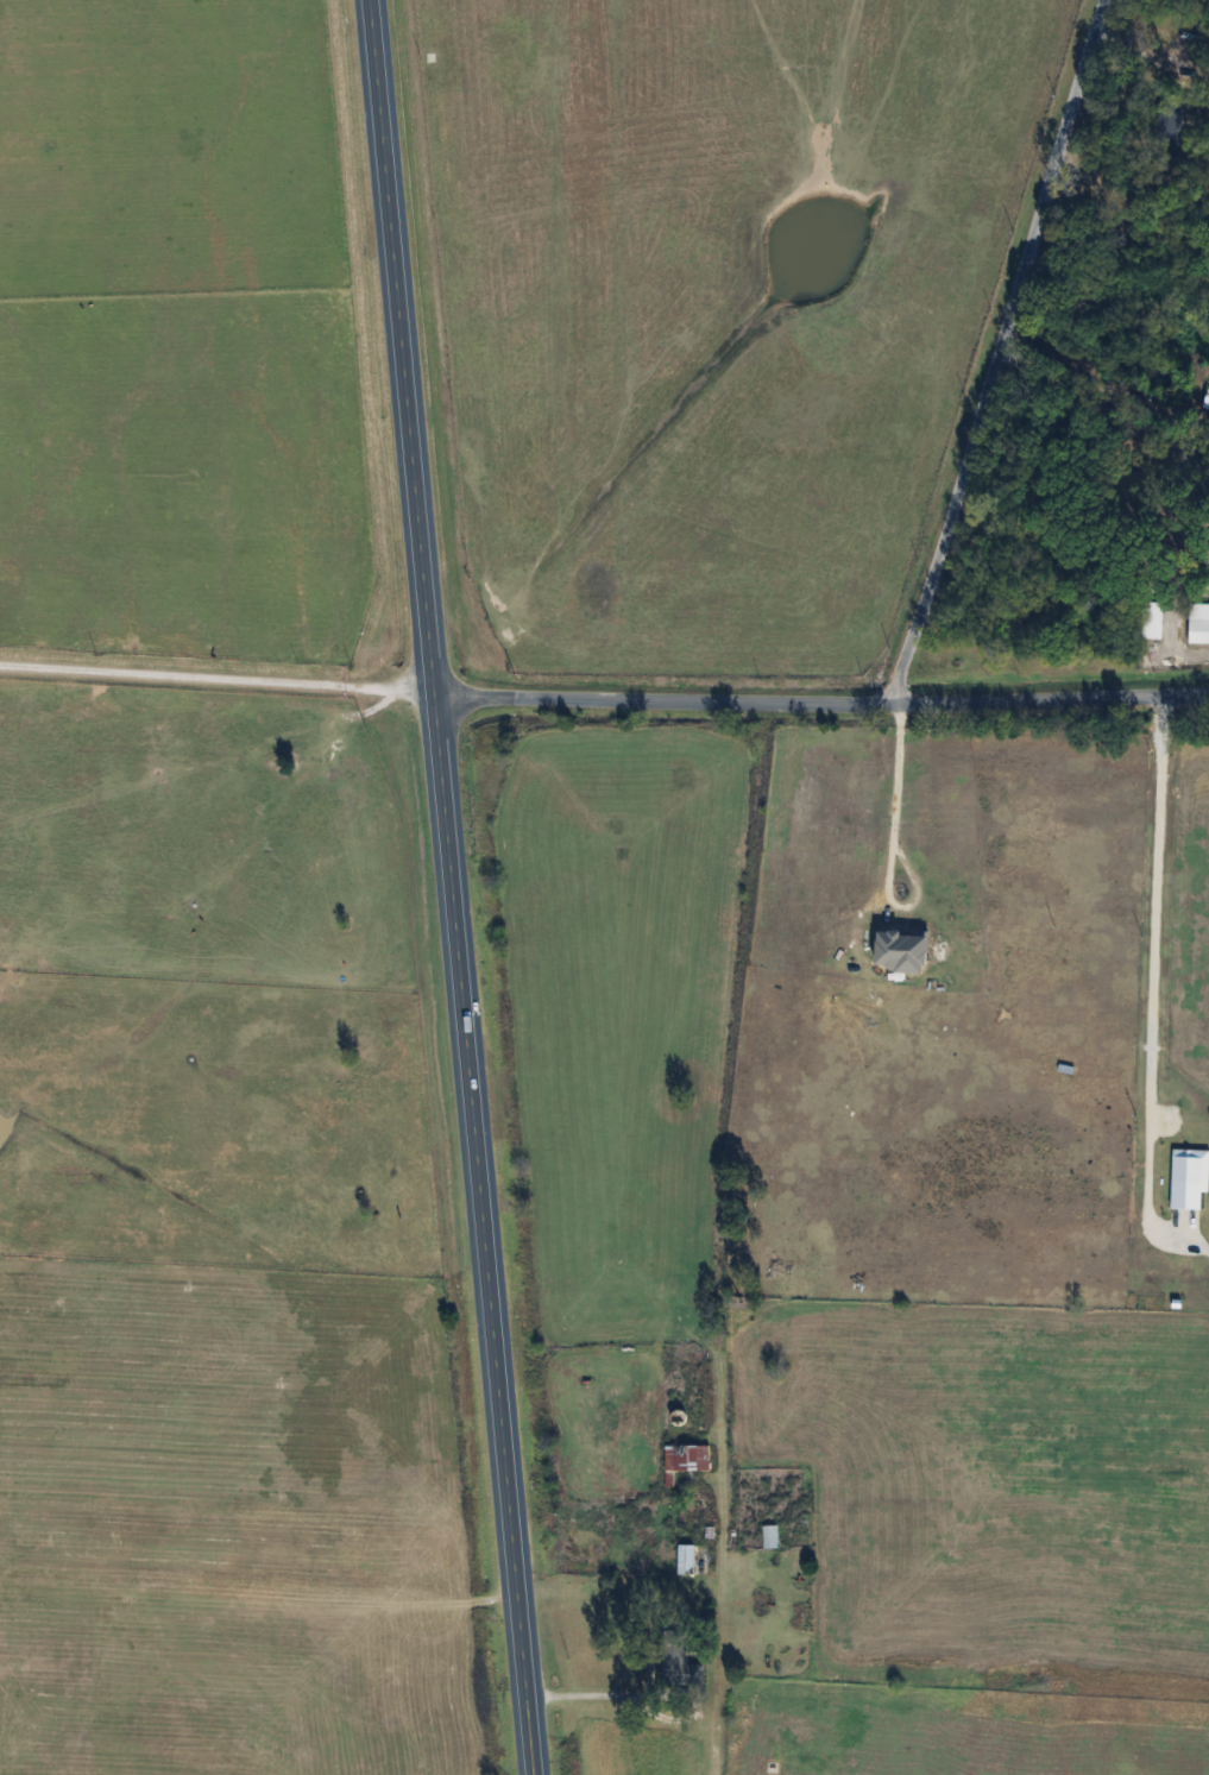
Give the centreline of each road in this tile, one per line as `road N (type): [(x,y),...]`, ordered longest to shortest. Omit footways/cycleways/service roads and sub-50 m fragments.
road 1 (primary): [(533,1774),(369,0)]
road 2 (residential): [(1208,692),(806,705),(434,692)]
road 3 (residential): [(892,704),(1104,0)]
road 4 (track): [(714,1774),(722,1441)]

